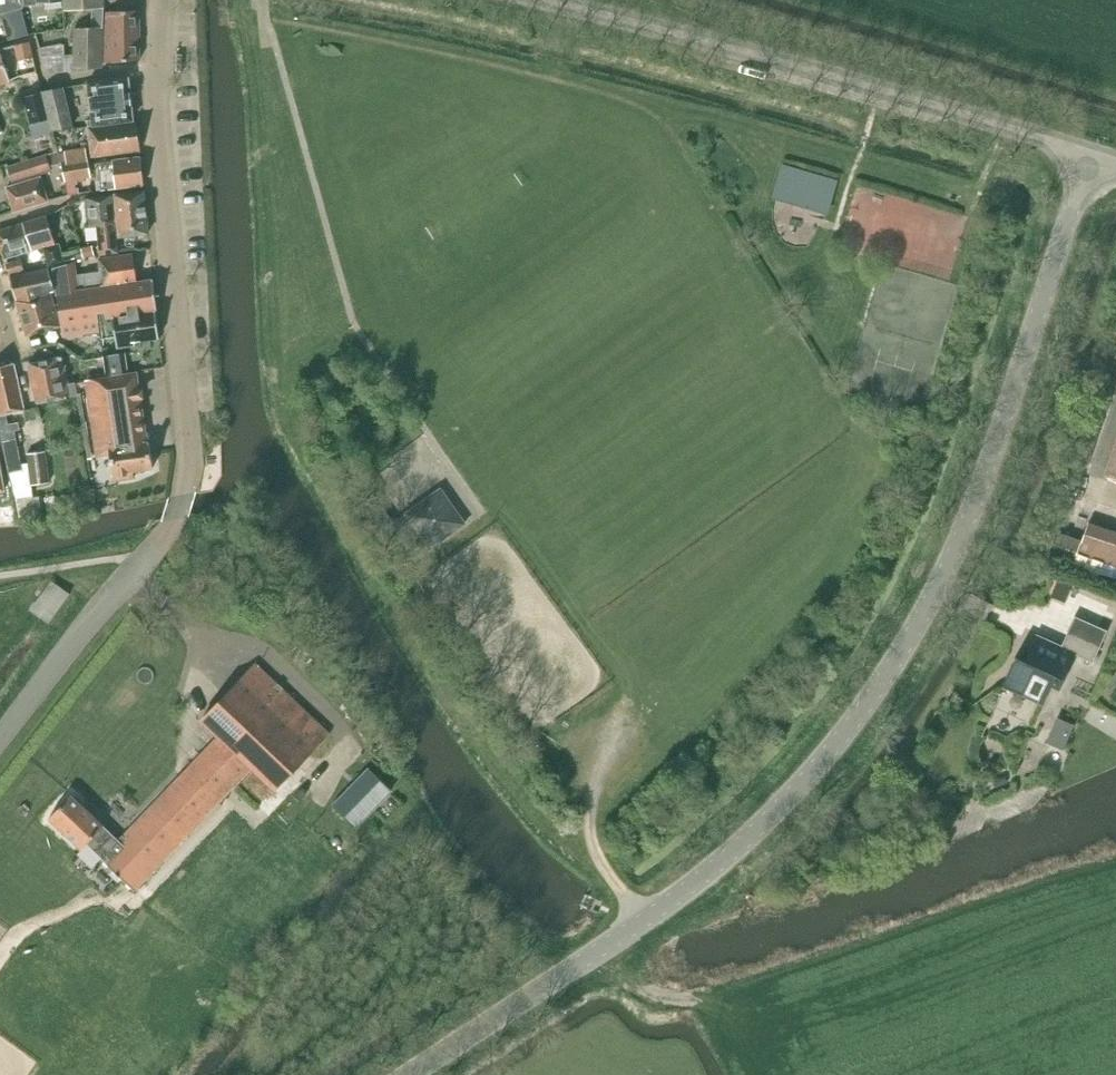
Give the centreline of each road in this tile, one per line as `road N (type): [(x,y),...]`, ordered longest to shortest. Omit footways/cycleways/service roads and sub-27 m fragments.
road 1 (tertiary): [(411,1074),(706,873),(768,821),(856,722),(925,615),(979,498),(1090,151)]
road 2 (unclassified): [(0,740),(175,519),(190,471),(160,68)]
road 3 (tertiary): [(1090,151),(549,0)]

